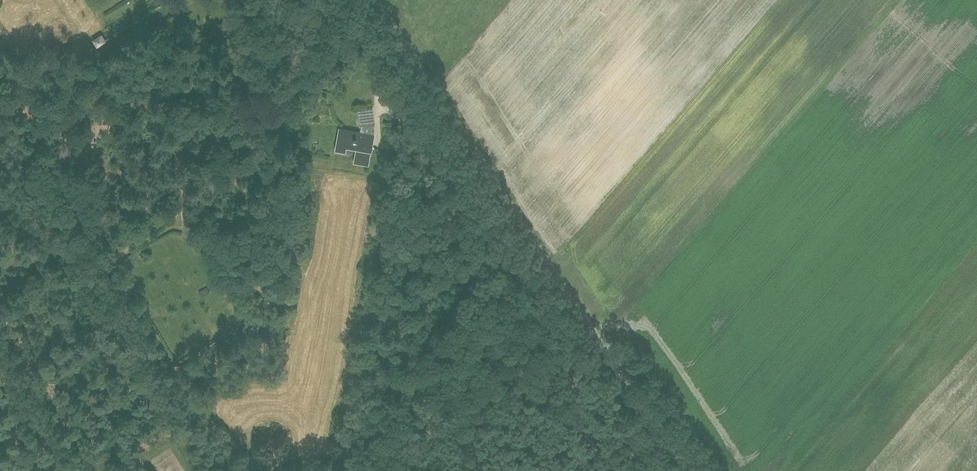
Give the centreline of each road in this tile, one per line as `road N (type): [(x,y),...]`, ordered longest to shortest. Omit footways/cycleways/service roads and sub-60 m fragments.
road 1 (unclassified): [(683,470),(376,0)]

